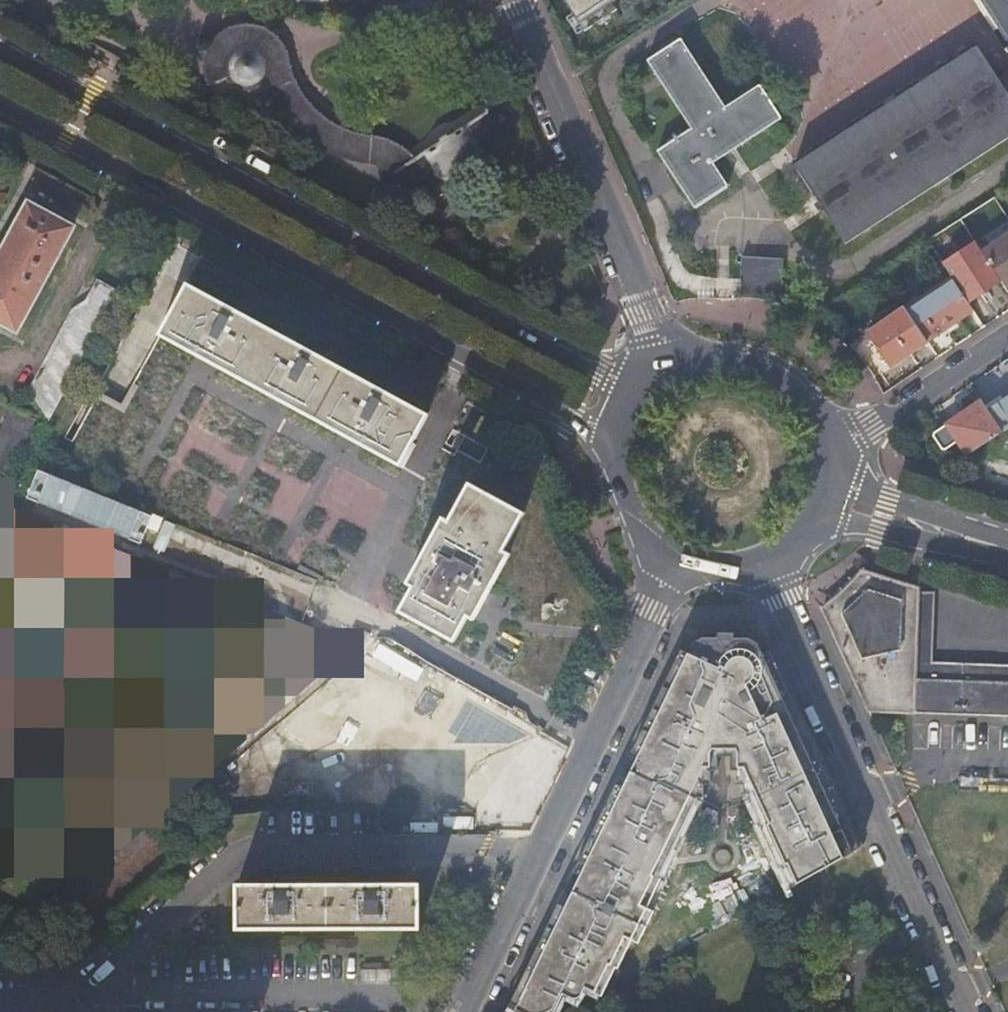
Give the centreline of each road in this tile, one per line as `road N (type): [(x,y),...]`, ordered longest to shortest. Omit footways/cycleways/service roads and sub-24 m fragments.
road 1 (secondary): [(639,396),(0,45)]
road 2 (secondary): [(0,109),(483,371),(614,453)]
road 3 (residential): [(542,852),(274,848),(214,874),(83,1002),(0,1002)]
road 4 (residential): [(972,1011),(774,569)]
road 5 (tertiary): [(513,0),(673,371)]
road 6 (tertiary): [(676,569),(542,852)]
road 7 (secondary): [(836,454),(819,409),(780,372),(728,358),(673,371)]
road 8 (residential): [(1007,341),(836,454)]
road 9 (secondary): [(821,523),(999,547)]
road 10 (secondary): [(999,547),(836,477)]
road 11 (tertiary): [(542,852),(464,1011)]
road 12 (secondary): [(614,453),(626,521),(676,569)]

